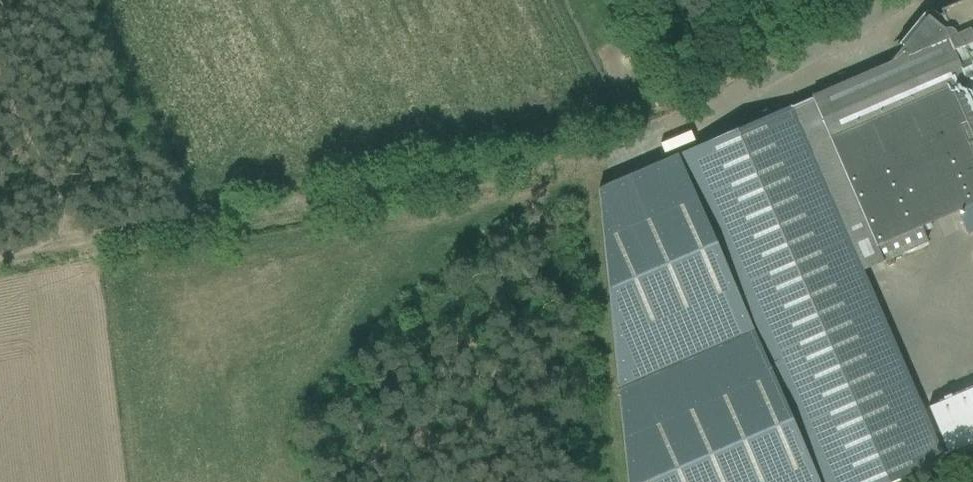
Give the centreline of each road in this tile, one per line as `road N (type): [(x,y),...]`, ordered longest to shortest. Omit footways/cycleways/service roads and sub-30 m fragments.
road 1 (track): [(84,252),(582,160)]
road 2 (track): [(0,87),(84,252)]

